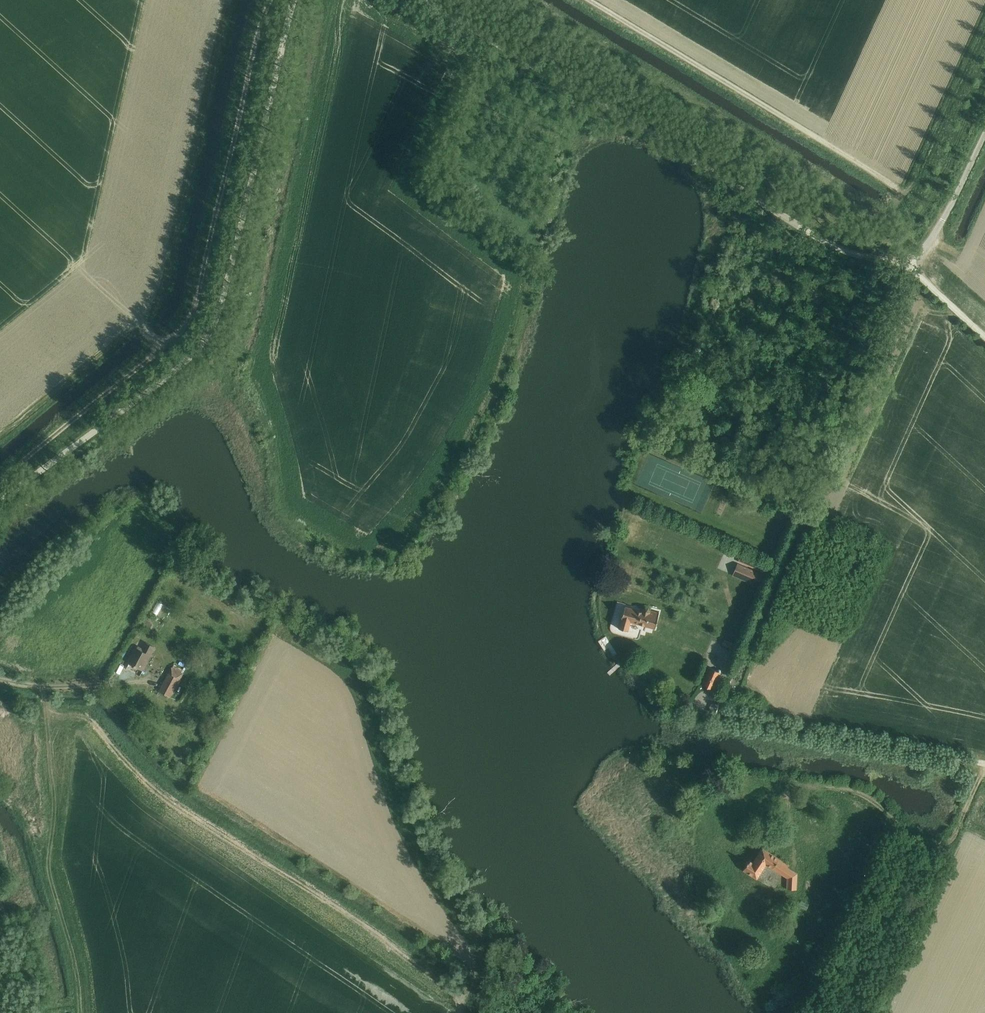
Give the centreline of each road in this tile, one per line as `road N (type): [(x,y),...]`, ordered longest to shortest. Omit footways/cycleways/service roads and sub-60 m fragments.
road 1 (unclassified): [(294,0),(209,332),(164,379),(0,502)]
road 2 (track): [(0,481),(189,318),(272,0)]
road 3 (unclassified): [(908,268),(831,246),(427,0)]
road 4 (track): [(462,1012),(462,995),(450,983),(179,801),(93,715),(52,708),(37,686)]
road 5 (unclassified): [(589,0),(903,188),(897,200)]
road 6 (track): [(961,315),(877,313),(795,506)]
road 7 (track): [(984,18),(903,188)]
road 8 (unclassified): [(908,268),(943,221),(984,132)]

